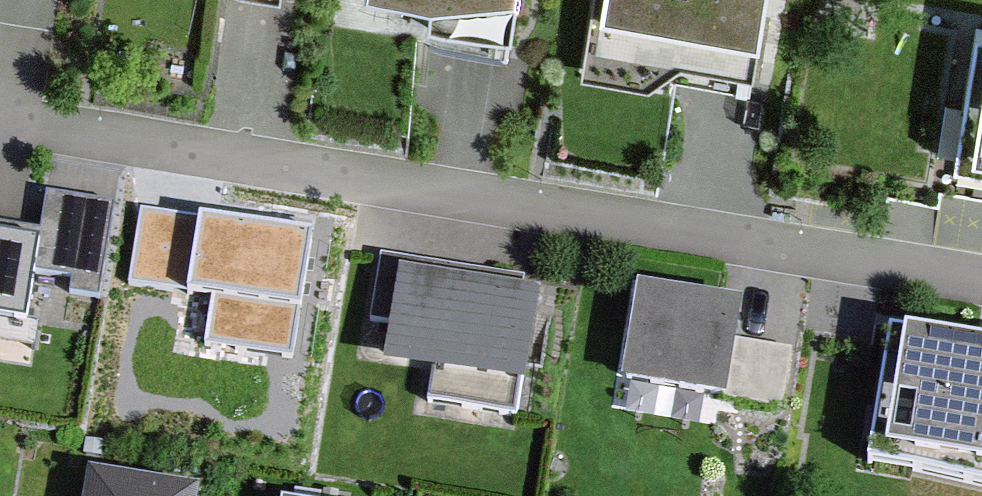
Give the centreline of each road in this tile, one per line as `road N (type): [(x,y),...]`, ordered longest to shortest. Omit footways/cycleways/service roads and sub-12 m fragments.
road 1 (residential): [(981,291),(0,125)]

